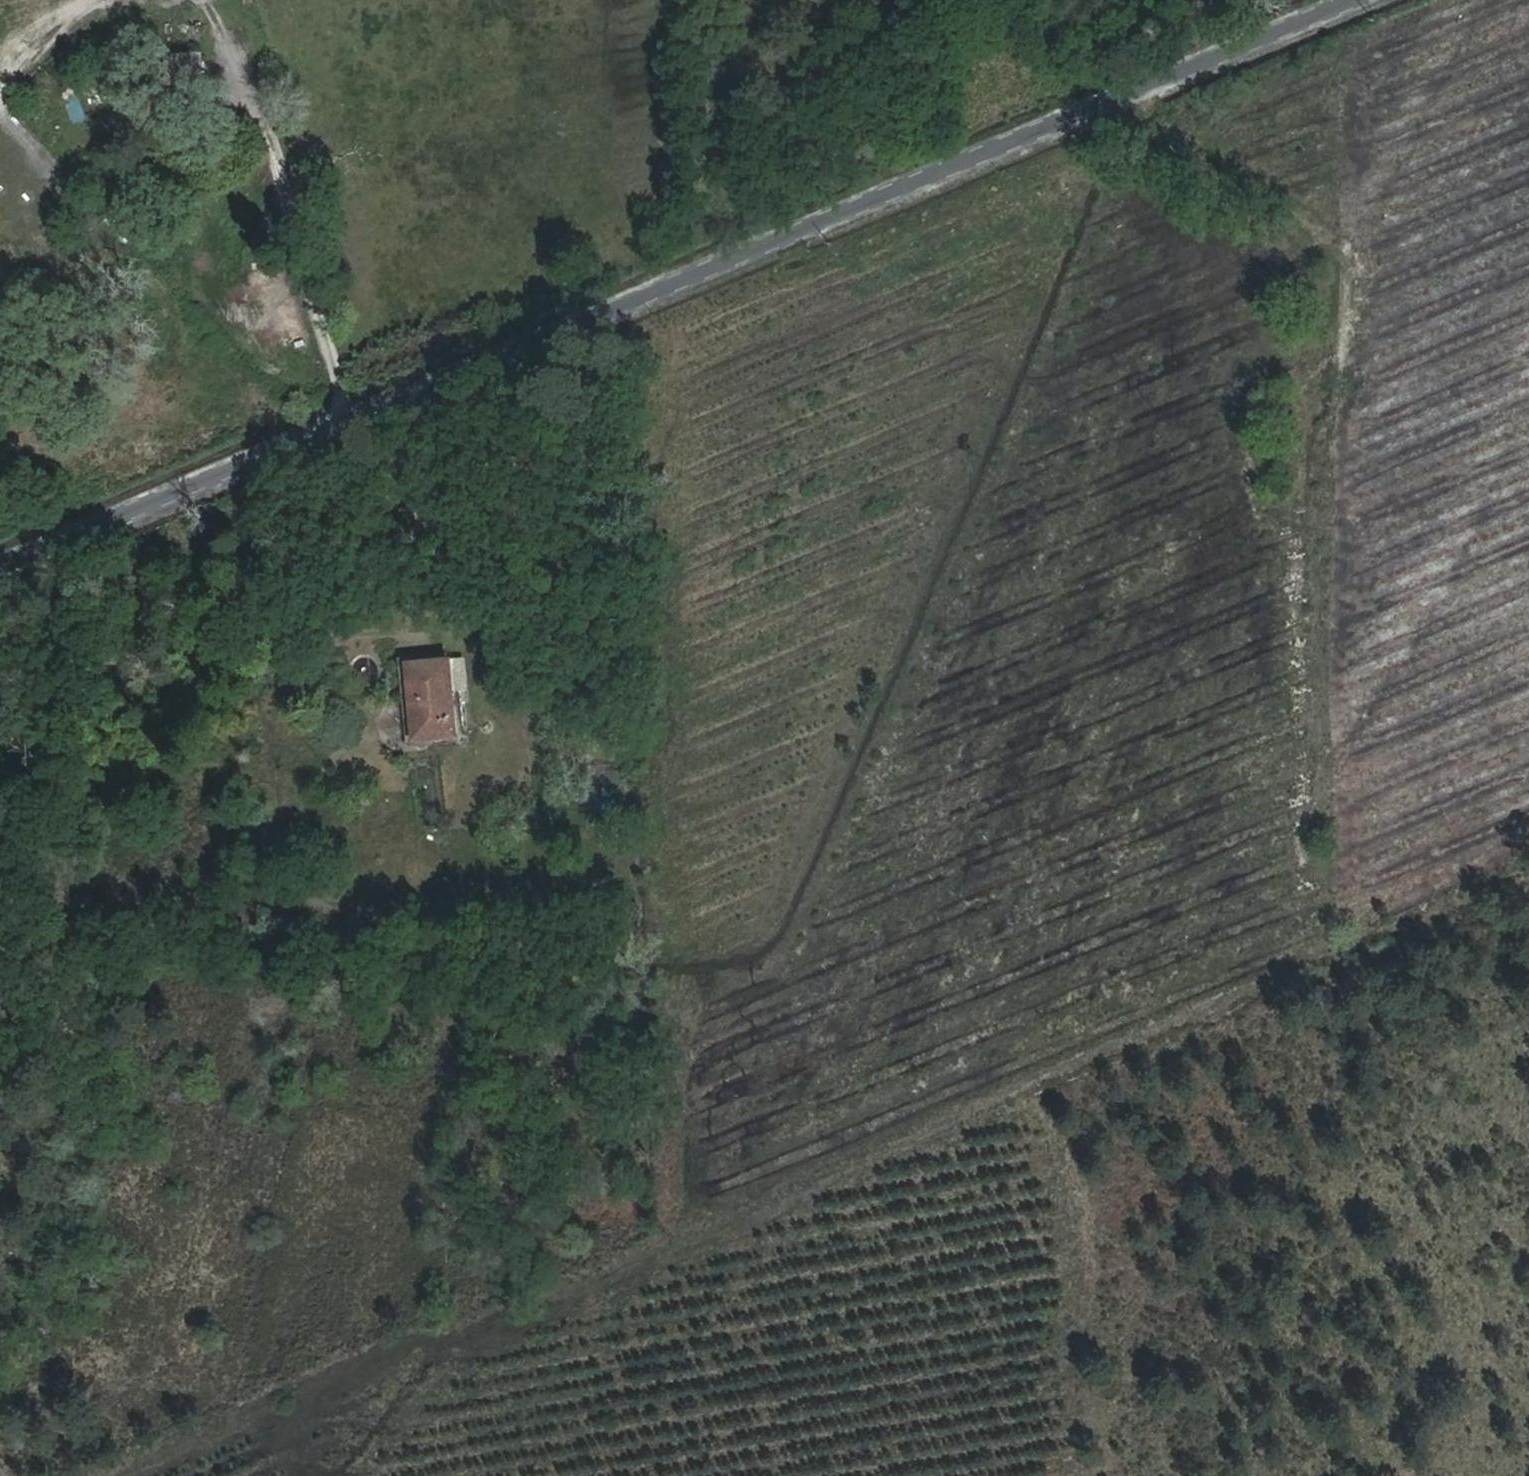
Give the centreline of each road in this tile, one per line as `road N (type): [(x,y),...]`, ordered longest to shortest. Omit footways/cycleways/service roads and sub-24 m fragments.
road 1 (track): [(1528,872),(108,1475)]
road 2 (unclassified): [(0,568),(1351,0)]

